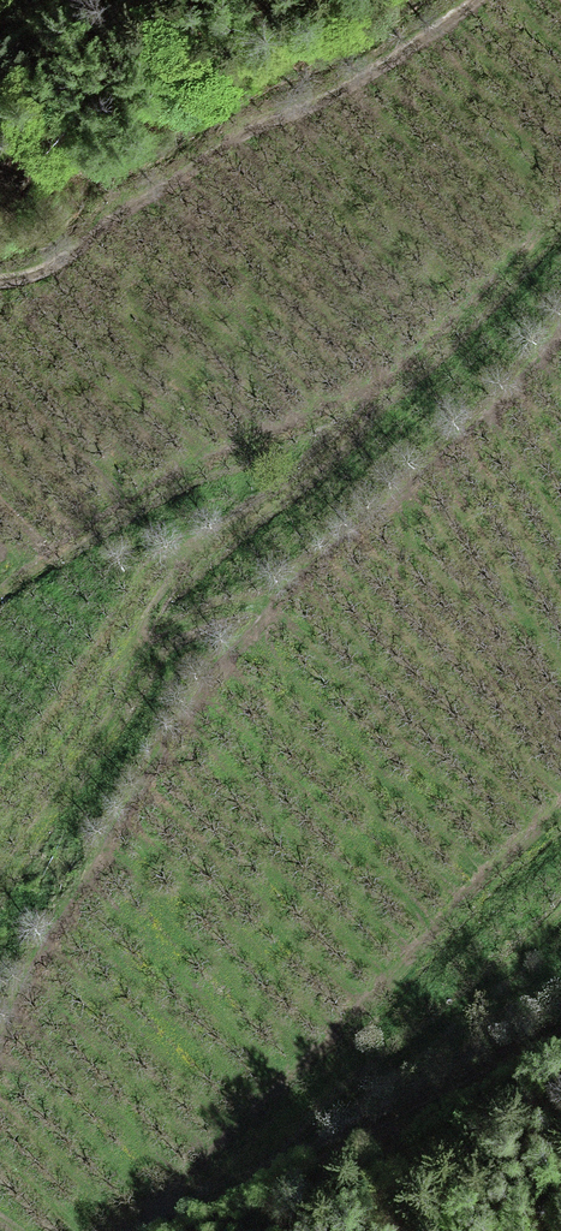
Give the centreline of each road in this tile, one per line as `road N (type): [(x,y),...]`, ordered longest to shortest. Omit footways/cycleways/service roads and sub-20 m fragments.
road 1 (track): [(560,340),(543,373),(427,486),(282,609),(195,715),(39,964),(0,1051)]
road 2 (track): [(0,282),(39,274),(240,137),(362,78),(476,0)]
road 3 (track): [(560,990),(145,1188),(88,1230)]

